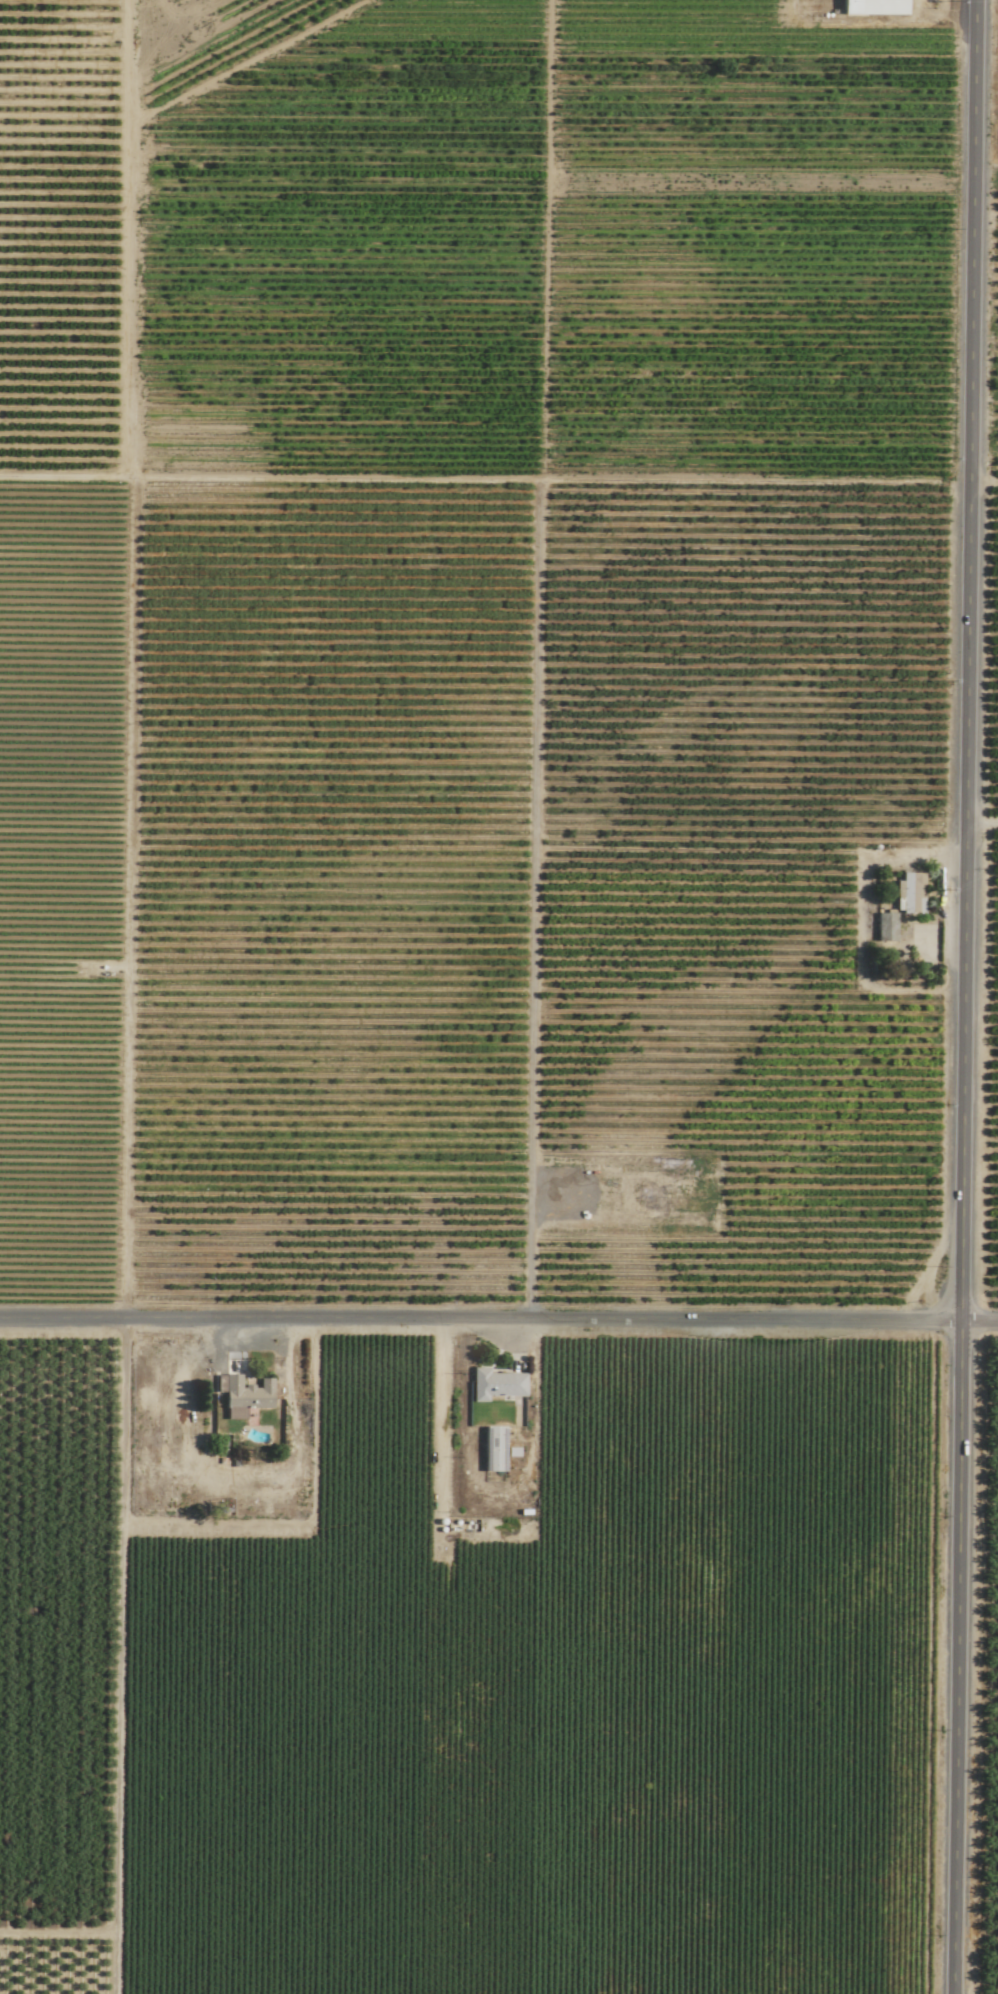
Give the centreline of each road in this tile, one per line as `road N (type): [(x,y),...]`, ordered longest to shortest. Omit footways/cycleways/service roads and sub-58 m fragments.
road 1 (secondary): [(951,1993),(976,0)]
road 2 (residential): [(0,1321),(997,1322)]

